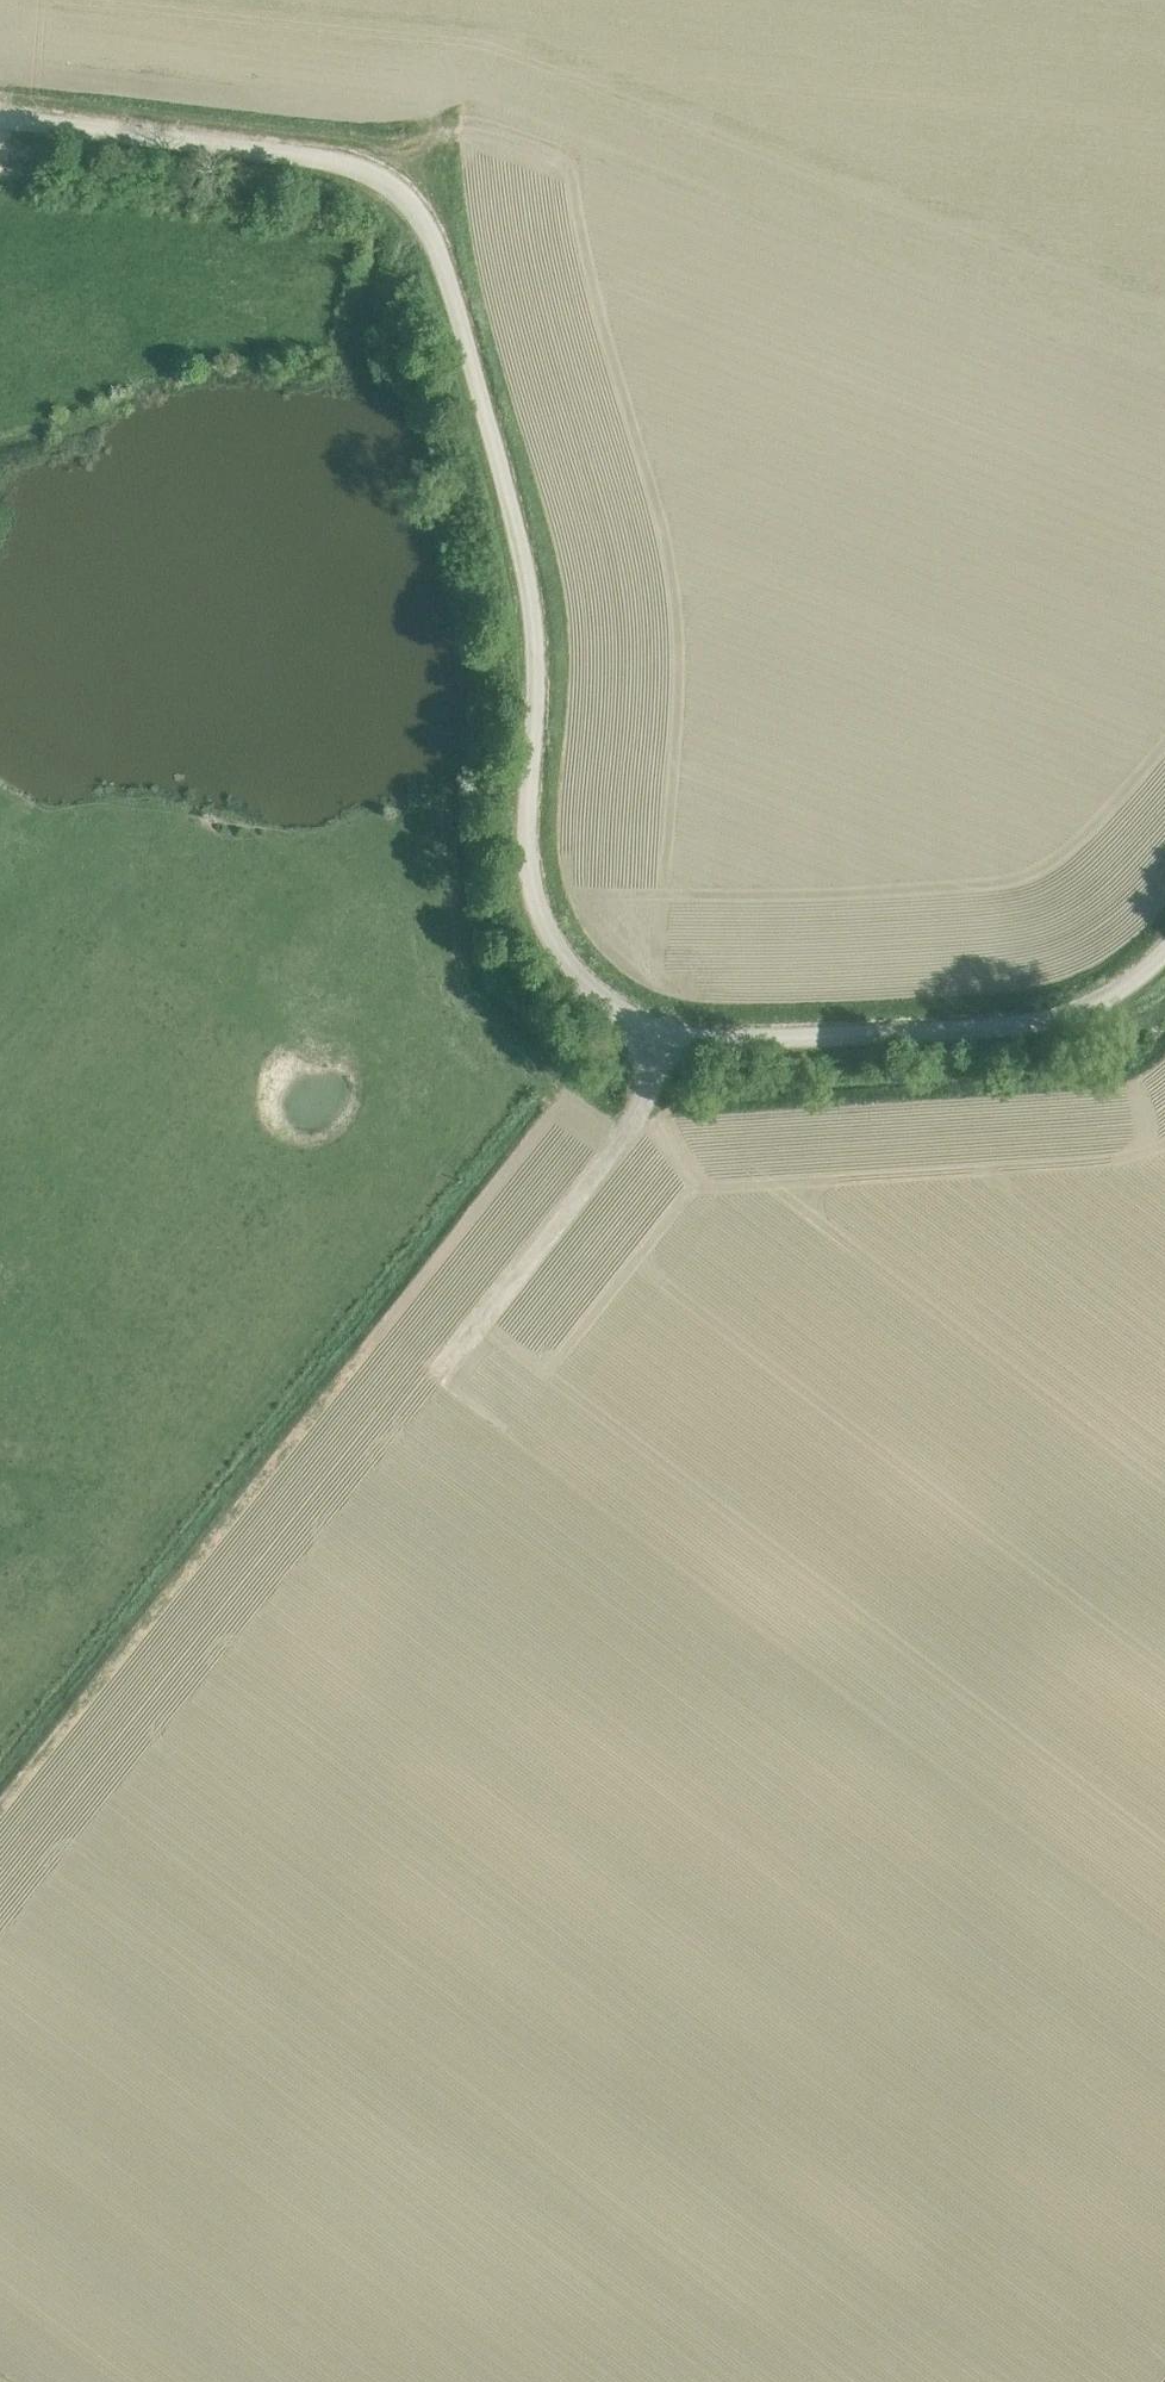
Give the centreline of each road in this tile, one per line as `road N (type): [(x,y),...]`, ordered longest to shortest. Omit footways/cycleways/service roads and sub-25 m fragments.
road 1 (unclassified): [(1164,949),(1116,990),(1075,1013),(1034,1023),(702,1037),(657,1030),(606,1002),(566,962),(537,905),(526,857),(535,691),(529,582),(443,267),(416,211),(383,179),(322,158),(0,118)]

